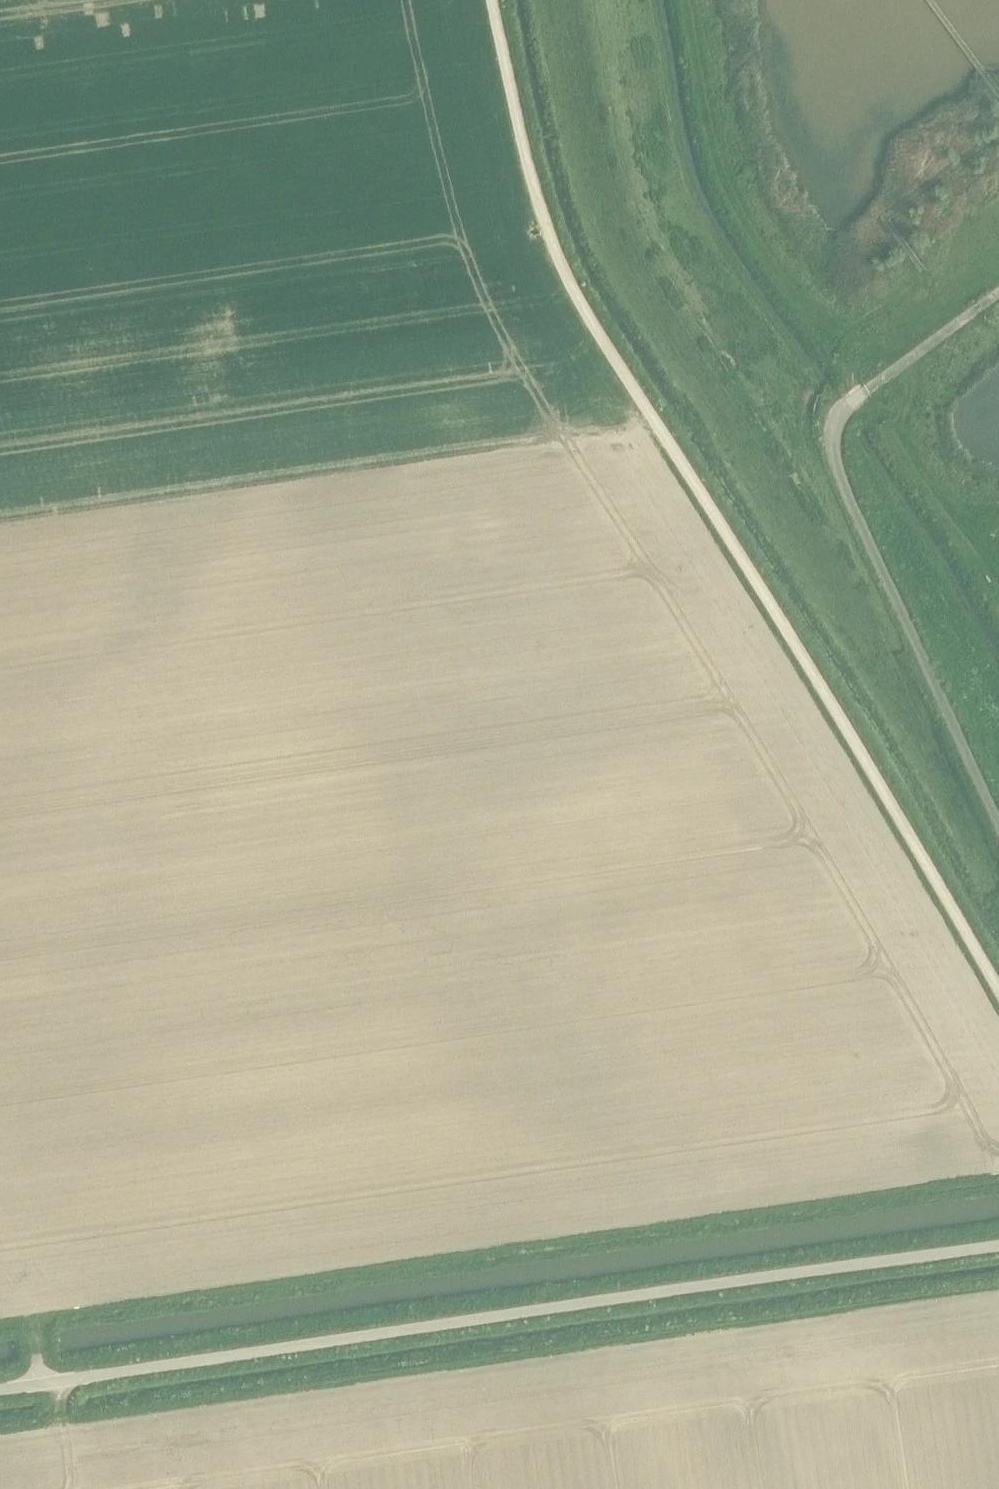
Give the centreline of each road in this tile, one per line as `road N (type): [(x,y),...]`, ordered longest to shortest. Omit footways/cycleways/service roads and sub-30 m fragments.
road 1 (unclassified): [(0,1393),(998,1246)]

